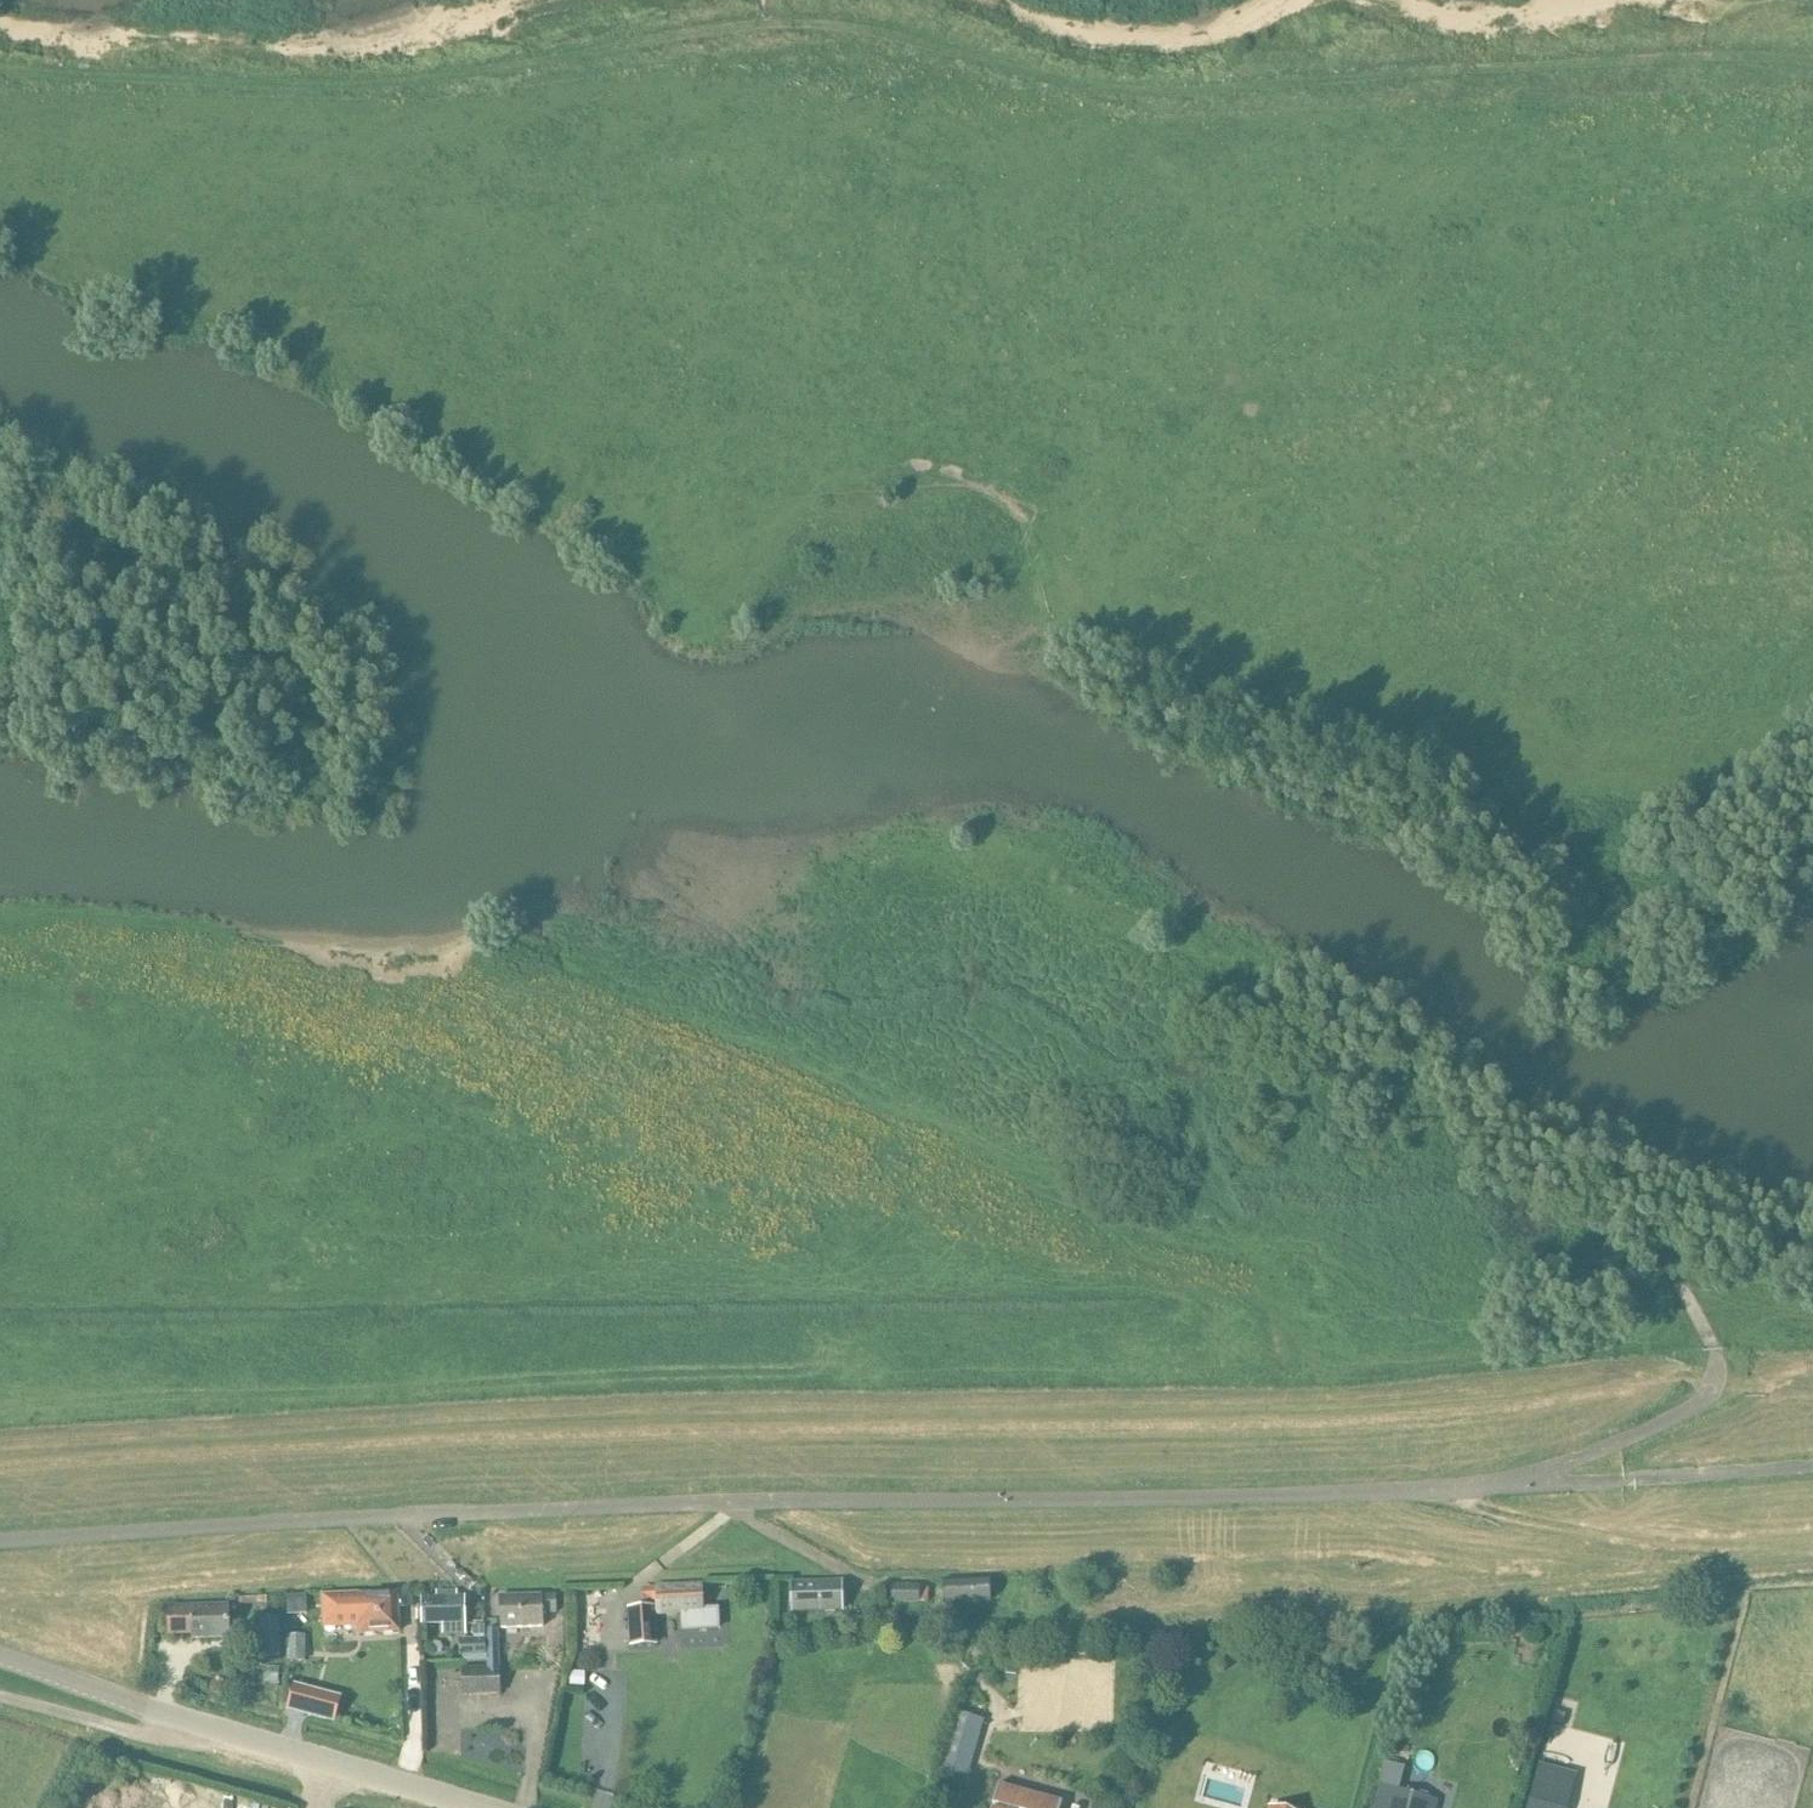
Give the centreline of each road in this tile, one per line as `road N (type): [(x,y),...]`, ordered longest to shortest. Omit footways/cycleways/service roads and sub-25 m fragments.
road 1 (residential): [(0,1543),(549,1515),(1238,1504),(1630,1485)]
road 2 (unclassified): [(491,1807),(0,1651)]

